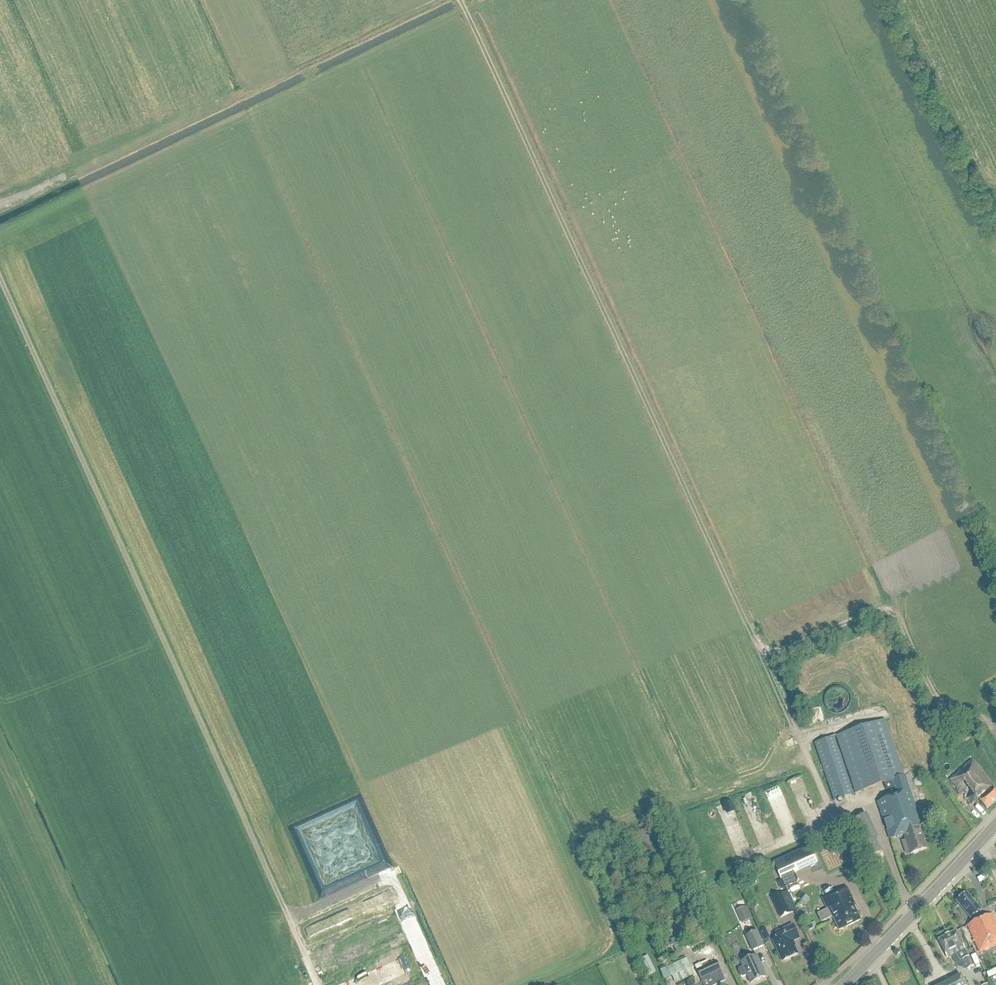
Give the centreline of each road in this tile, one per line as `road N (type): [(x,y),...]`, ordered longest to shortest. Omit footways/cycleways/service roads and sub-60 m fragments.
road 1 (track): [(916,912),(874,812),(832,812),(460,0)]
road 2 (tertiary): [(845,984),(995,825)]

